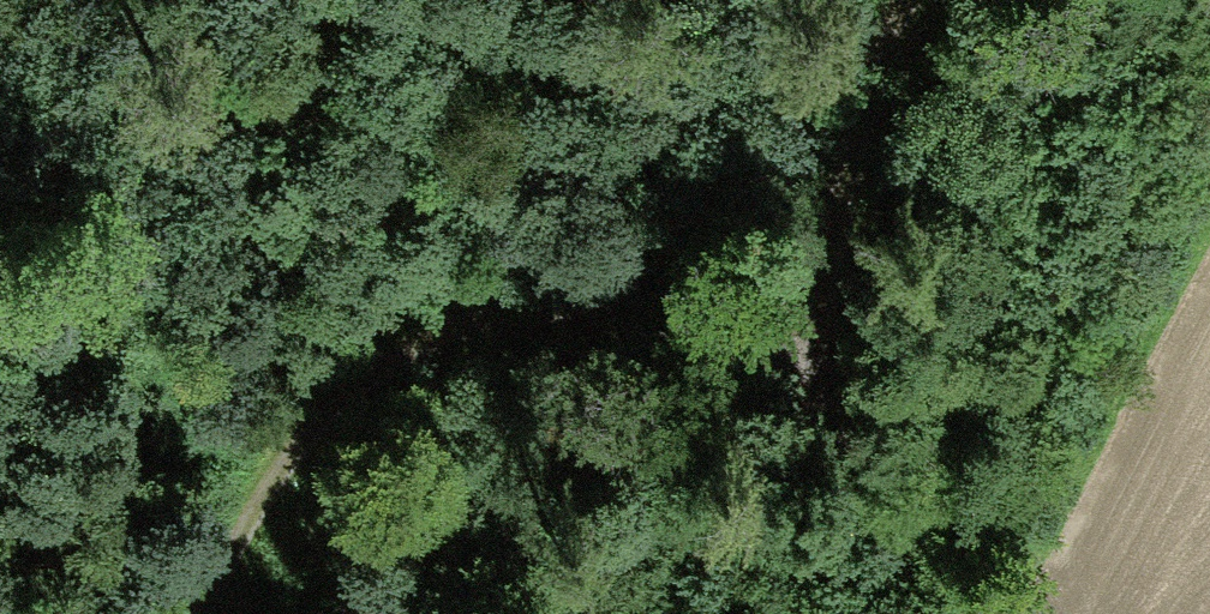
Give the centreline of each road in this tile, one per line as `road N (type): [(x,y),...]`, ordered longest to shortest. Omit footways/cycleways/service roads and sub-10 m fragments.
road 1 (track): [(964,613),(818,415),(686,342),(533,312),(454,328),(379,357)]
road 2 (track): [(902,0),(825,261),(818,415)]
road 3 (track): [(877,73),(707,205),(533,312)]
road 4 (track): [(193,613),(307,413),(379,357)]

